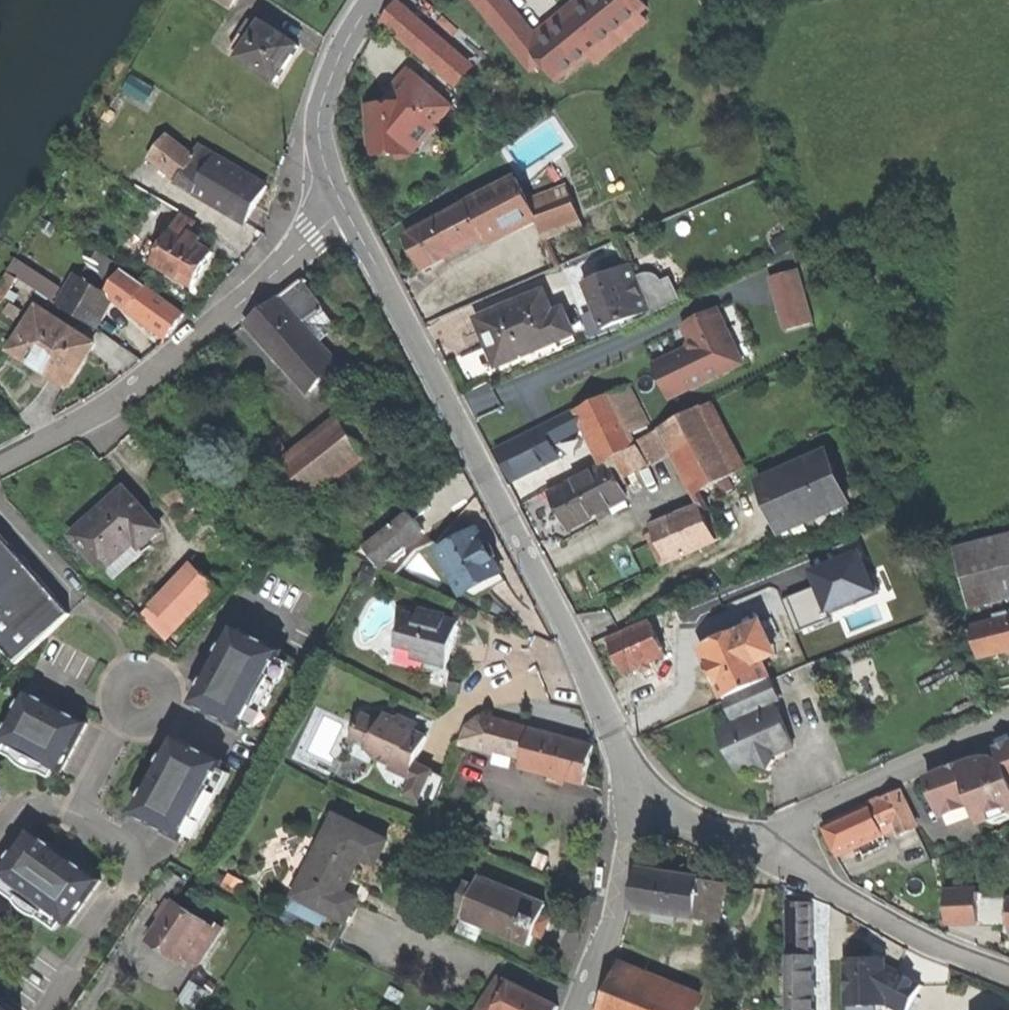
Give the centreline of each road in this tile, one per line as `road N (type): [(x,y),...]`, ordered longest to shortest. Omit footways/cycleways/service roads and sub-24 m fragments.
road 1 (residential): [(344,208),(572,640),(615,738),(628,799)]
road 2 (residential): [(344,208),(143,383),(0,462)]
road 3 (residential): [(766,851),(825,807),(1008,723)]
road 4 (residential): [(766,851),(904,930),(1008,976)]
road 5 (residential): [(76,816),(128,844),(136,869),(50,1009)]
road 6 (residential): [(374,0),(340,55),(319,112),(320,148),(344,208)]
road 7 (residential): [(628,799),(621,888),(580,1009)]
road 8 (residential): [(628,799),(766,851)]
road 9 (residential): [(127,719),(155,720),(168,694),(150,672),(135,671),(116,692)]

